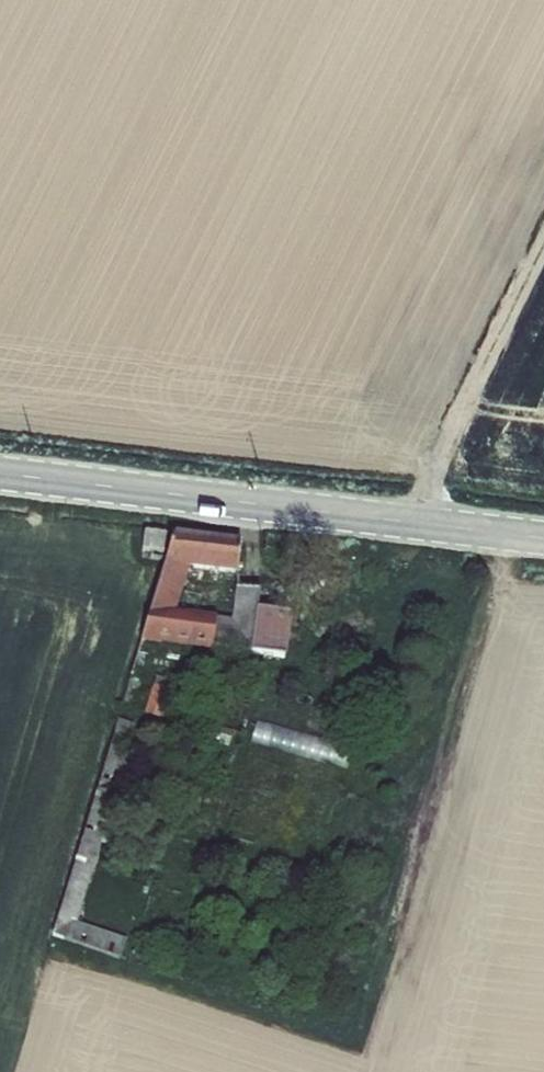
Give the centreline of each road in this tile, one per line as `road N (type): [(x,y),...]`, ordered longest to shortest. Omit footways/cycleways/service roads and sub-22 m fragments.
road 1 (secondary): [(0,473),(543,538)]
road 2 (track): [(412,522),(543,257)]

